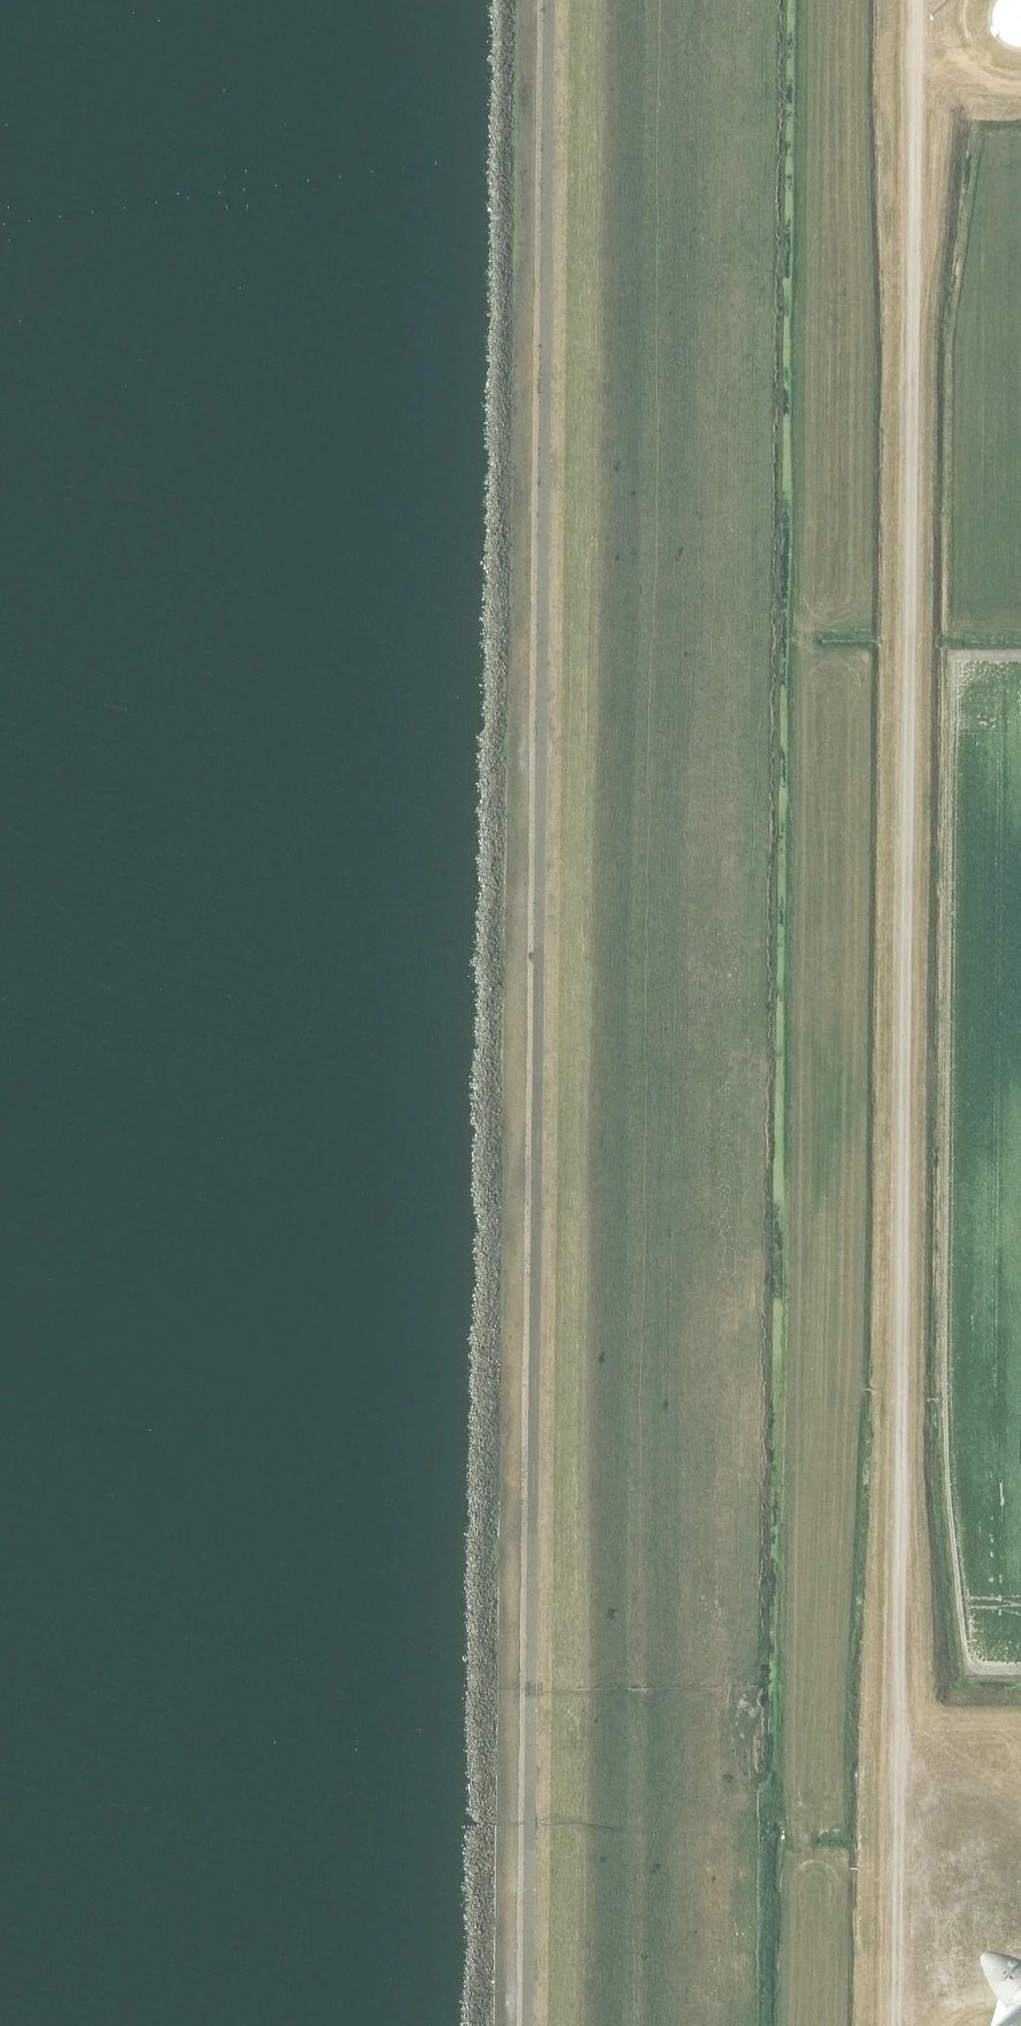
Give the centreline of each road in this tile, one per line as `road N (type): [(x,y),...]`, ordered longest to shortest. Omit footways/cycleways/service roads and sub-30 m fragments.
road 1 (unclassified): [(528,2025),(550,0)]

